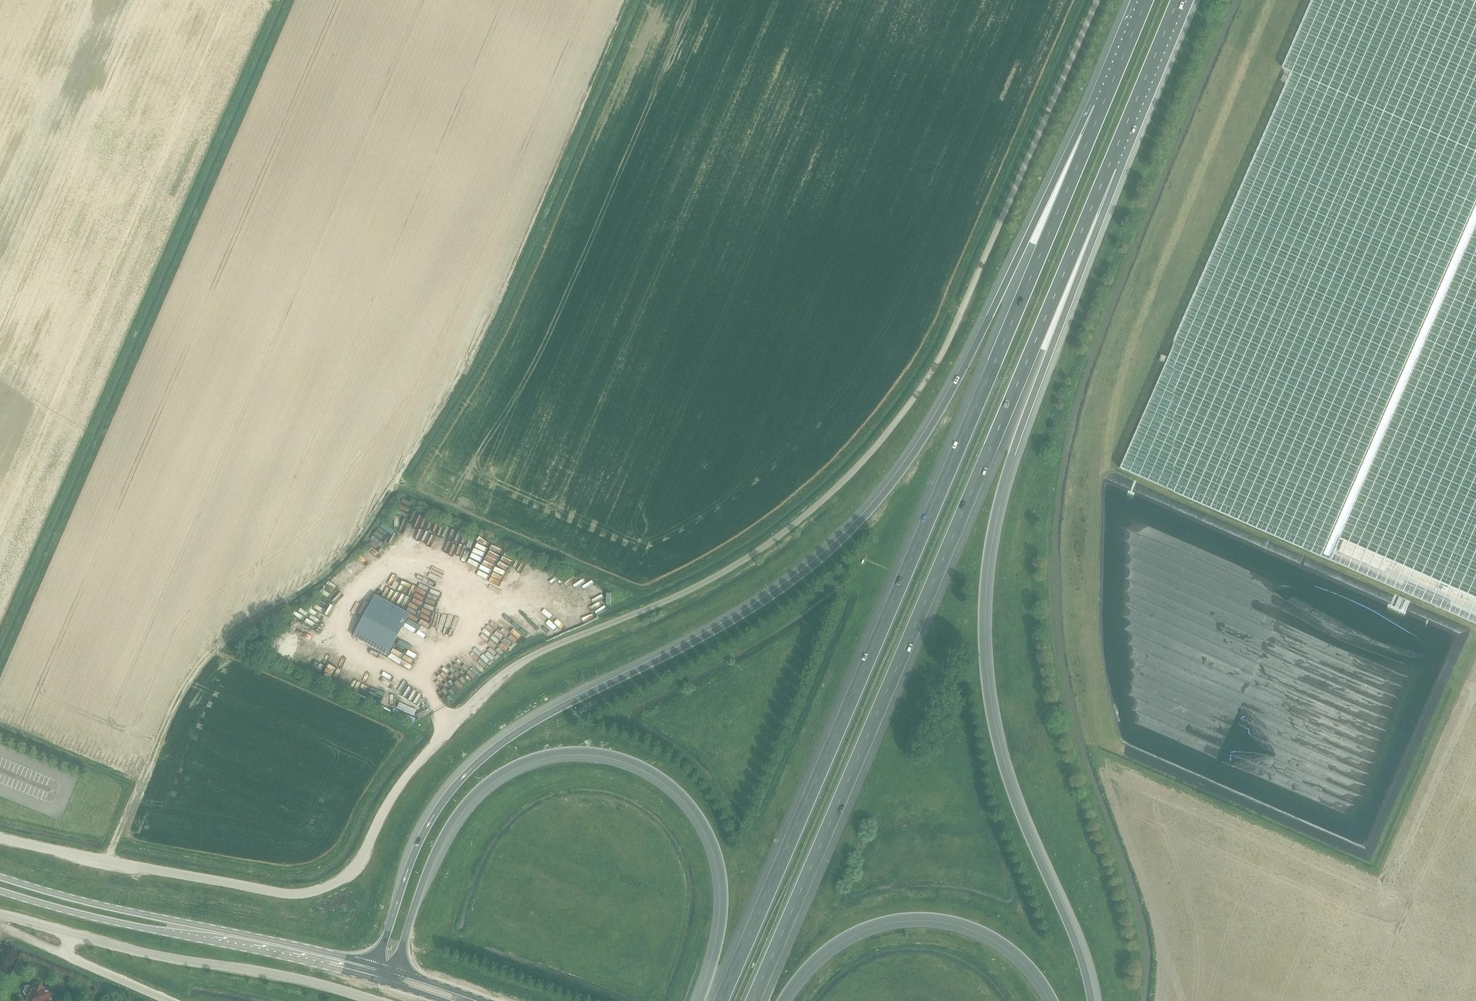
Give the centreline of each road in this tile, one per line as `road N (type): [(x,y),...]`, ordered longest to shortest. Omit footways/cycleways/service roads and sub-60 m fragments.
road 1 (unclassified): [(0,839),(294,896),(343,878),(408,776),(491,685),(527,659),(751,556),(873,450),(944,350),(1098,0)]
road 2 (motorway): [(1102,107),(941,412),(889,489),(824,557),(749,613),(556,709),(469,771),(420,840),(377,965)]
road 3 (track): [(633,0),(465,374),(332,568),(201,662),(107,860)]
road 4 (motorway): [(1102,107),(720,1000)]
road 5 (motorway): [(752,1000),(1109,167)]
road 6 (motorway): [(1092,1000),(1079,948),(996,745),(983,579),(1007,467),(1109,167)]
road 7 (motorway): [(396,971),(438,850),(471,800),(514,768),(584,752),(655,772),(712,836),(725,907),(700,1000)]
road 8 (secondary): [(0,892),(383,981)]
road 9 (secondary): [(377,965),(0,878)]
road 10 (motorway): [(780,1000),(846,935),(930,916),(1006,943),(1055,1000)]
road 11 (unclassified): [(379,1000),(72,937)]
road 12 (motorway): [(1109,167),(1178,0)]

